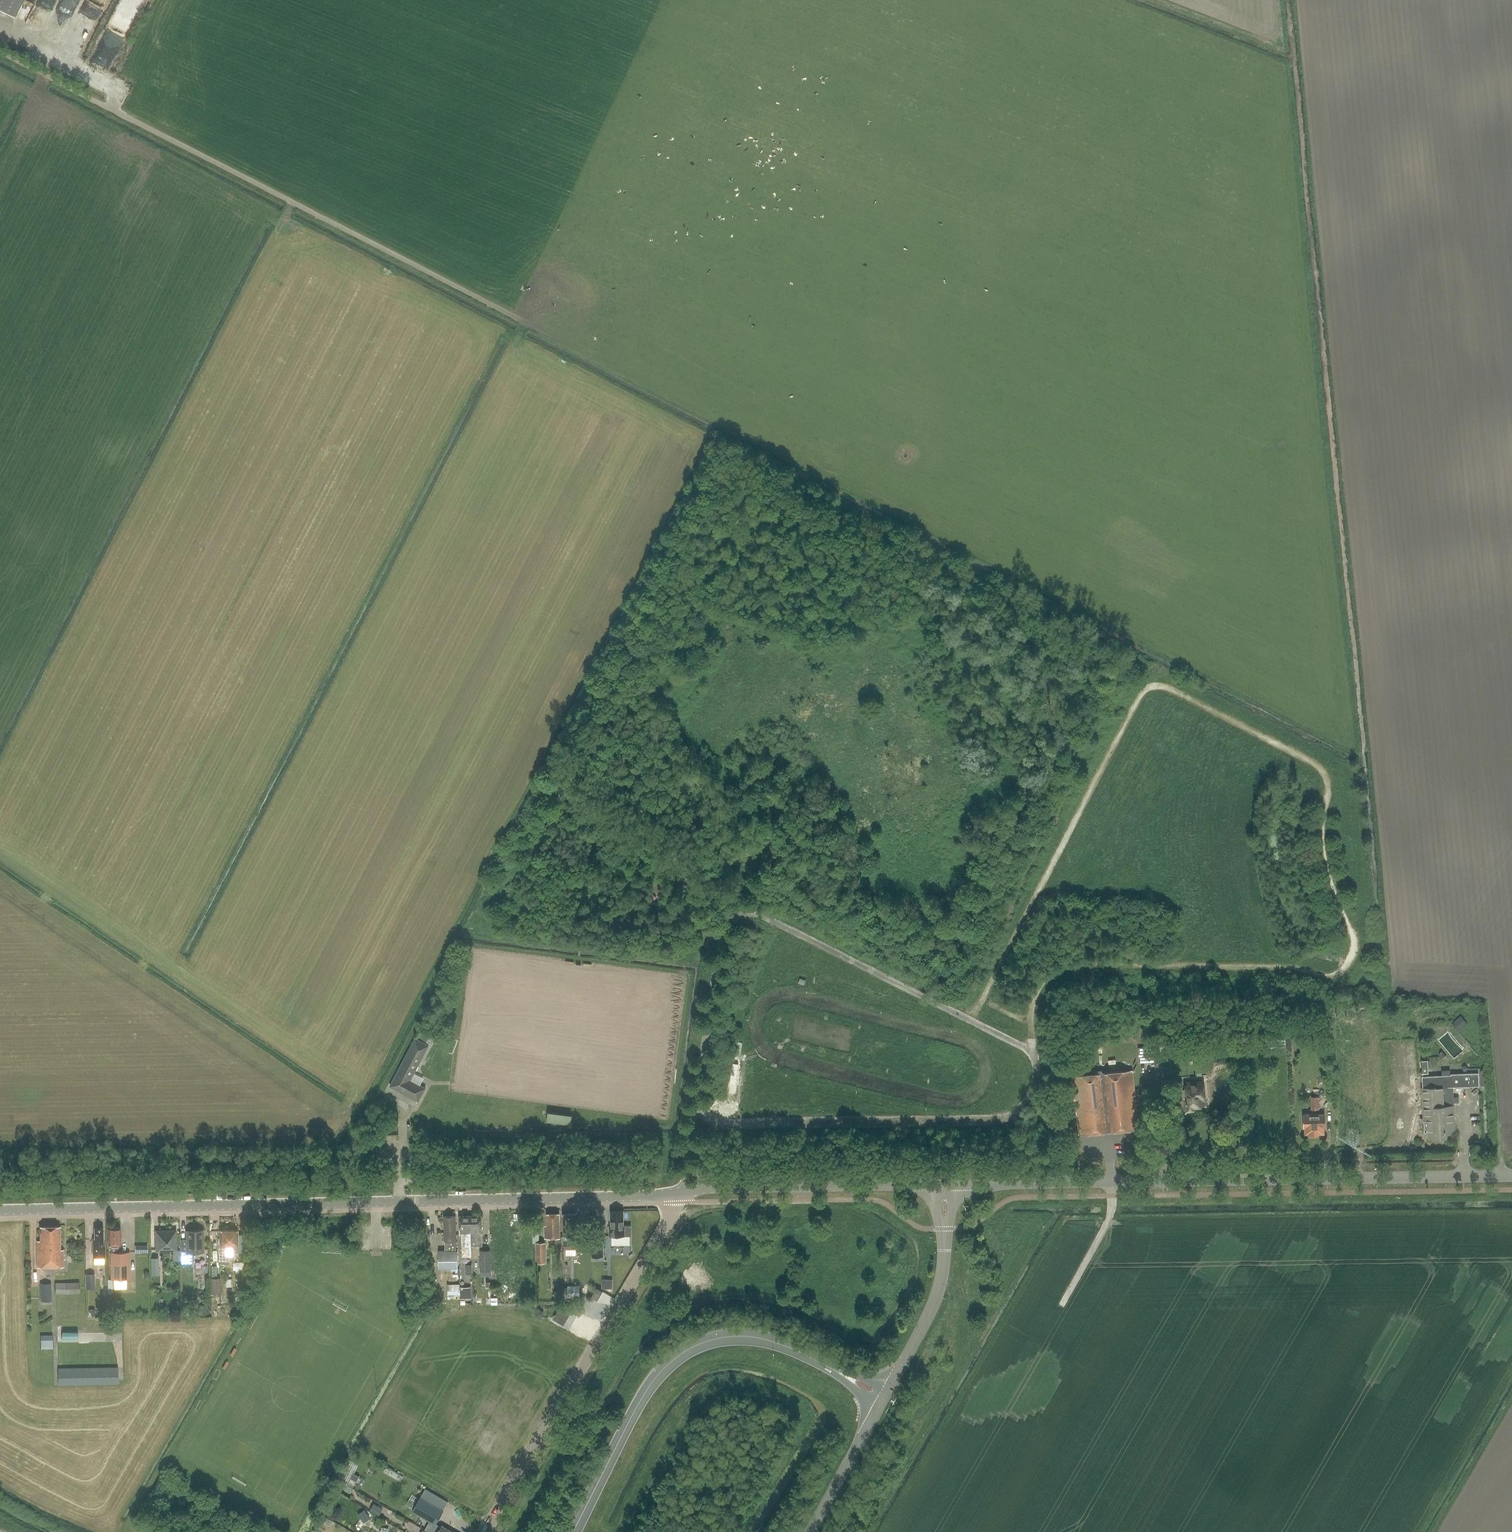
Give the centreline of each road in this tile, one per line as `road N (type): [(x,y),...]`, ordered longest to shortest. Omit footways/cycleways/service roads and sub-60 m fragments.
road 1 (unclassified): [(0,1210),(675,1195)]
road 2 (tertiary): [(1511,1172),(943,1182)]
road 3 (trunk): [(570,1531),(644,1394),(671,1358),(703,1340),(758,1334),(791,1342),(887,1397)]
road 4 (unclassified): [(487,1531),(638,1278),(675,1195)]
road 5 (unclassified): [(675,1195),(716,1187),(943,1182)]
road 6 (tertiary): [(887,1397),(935,1310),(943,1182)]
road 7 (tertiary): [(811,1531),(887,1397)]

